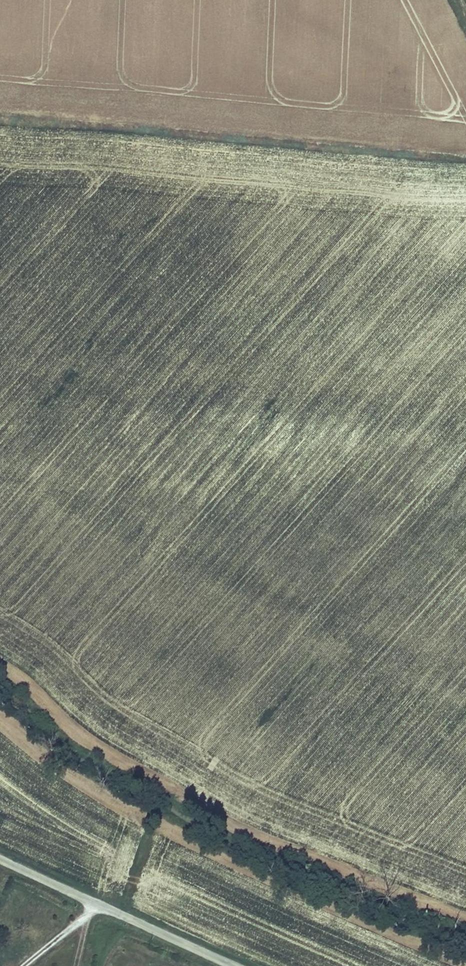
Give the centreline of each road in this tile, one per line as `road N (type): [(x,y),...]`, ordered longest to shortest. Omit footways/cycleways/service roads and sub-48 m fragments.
road 1 (tertiary): [(235,965),(0,858)]

